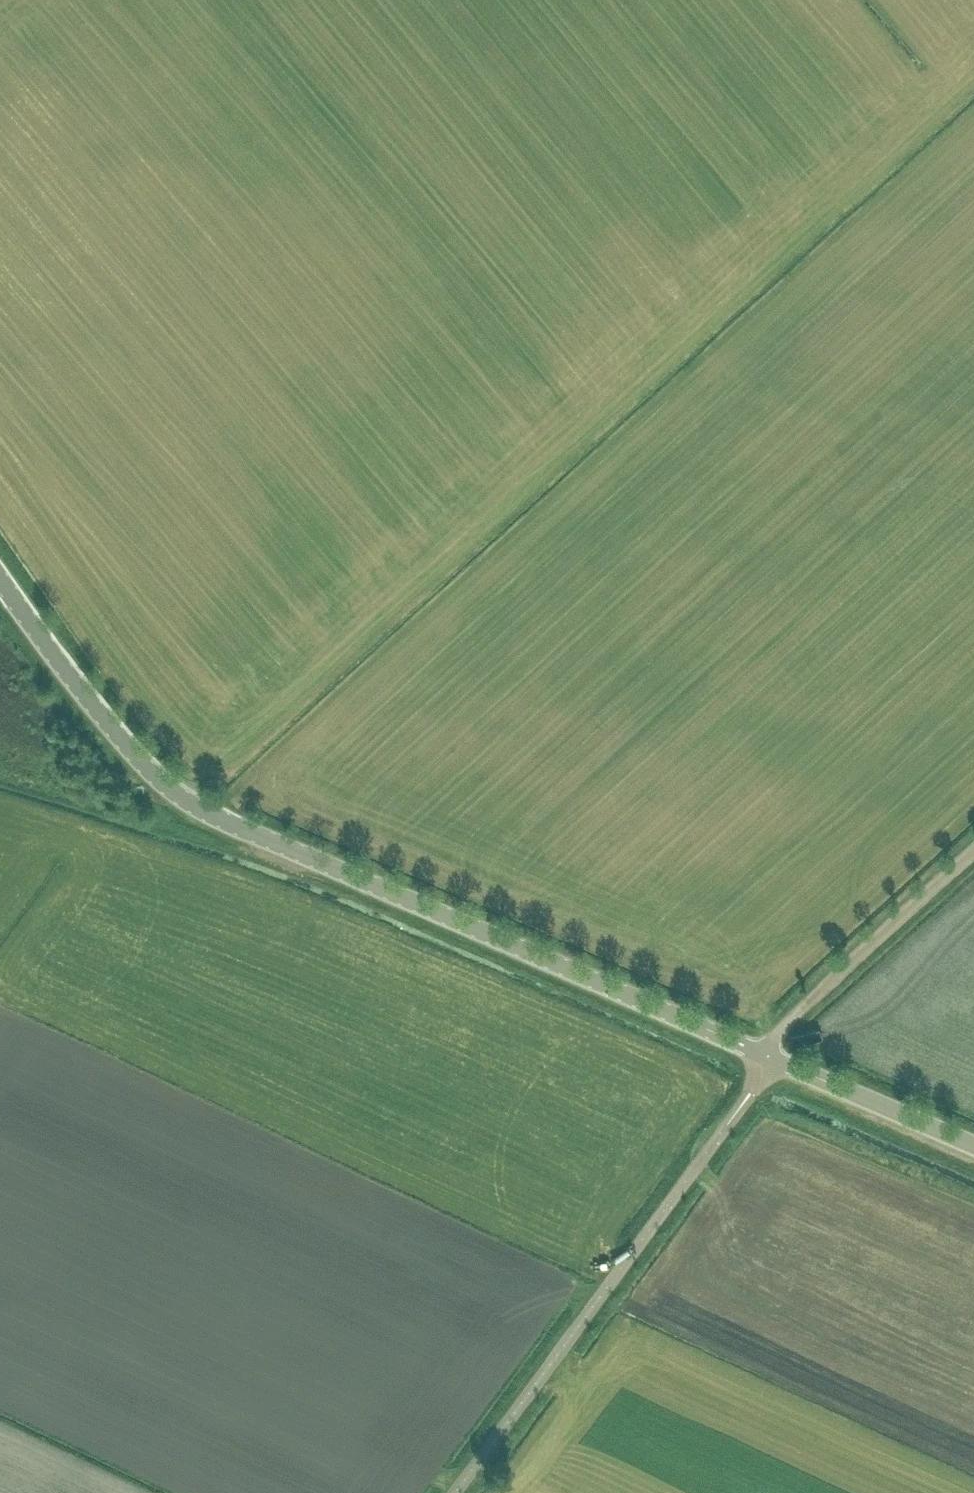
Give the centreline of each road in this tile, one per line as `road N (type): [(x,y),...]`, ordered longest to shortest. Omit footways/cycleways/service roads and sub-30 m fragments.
road 1 (unclassified): [(764,1055),(188,799),(120,738),(0,576)]
road 2 (unclassified): [(454,1492),(751,1090),(764,1055)]
road 3 (track): [(973,847),(806,1000),(764,1055)]
road 4 (unclassified): [(973,1146),(764,1055)]

